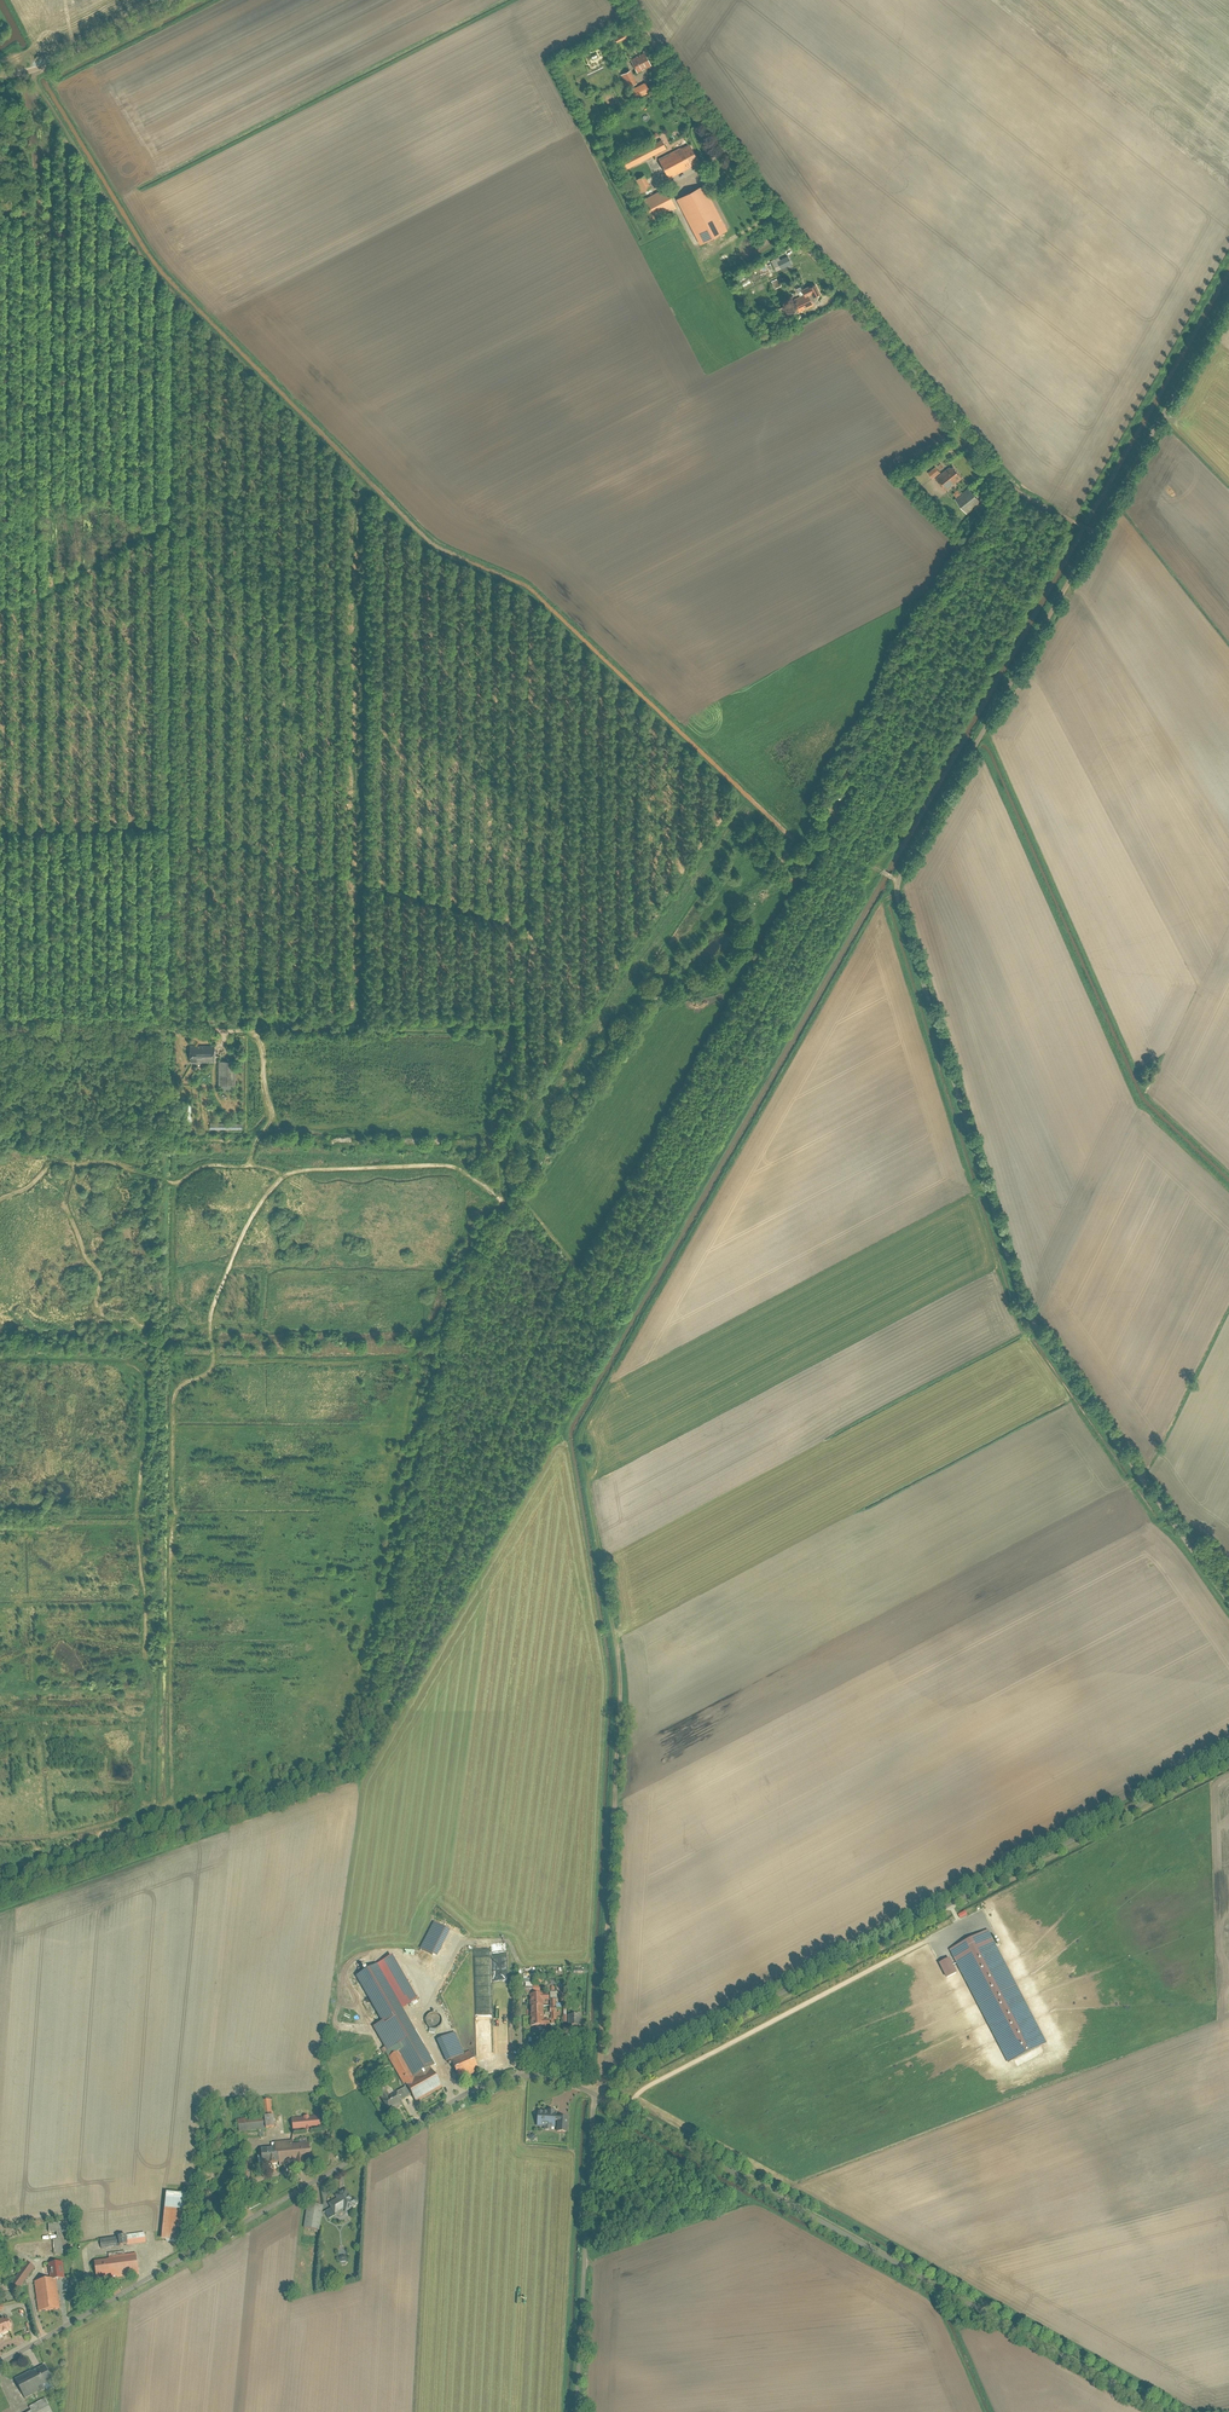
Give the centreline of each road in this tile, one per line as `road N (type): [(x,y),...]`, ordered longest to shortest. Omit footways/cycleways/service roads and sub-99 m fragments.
road 1 (track): [(503,1168),(757,811),(532,596),(431,550),(164,283),(33,70)]
road 2 (unclassified): [(1228,1606),(1016,1297),(898,890),(1228,292)]
road 3 (track): [(0,1839),(104,1826),(172,1797),(174,1398),(213,1368),(215,1301),(275,1183),(297,1170),(450,1166),(506,1204)]
road 4 (track): [(604,1290),(1045,507)]
road 5 (track): [(166,1802),(193,1806),(262,1784),(270,1779),(270,1754),(293,1763),(337,1748),(372,1627),(385,1515),(426,1313),(419,1294),(438,1287),(466,1213),(482,1197),(462,1170)]
road 6 (track): [(251,1022),(169,1023),(175,294)]
road 7 (unclassified): [(594,2093),(1228,1760)]
road 8 (track): [(594,2093),(615,1667),(574,1437)]
road 9 (unclassified): [(594,2093),(1164,2411)]
road 10 (unclassified): [(1024,496),(777,214),(622,0)]
road 11 (unclassified): [(0,2364),(463,2096),(520,2076)]
road 12 (track): [(359,1021),(361,479)]
road 13 (track): [(604,1290),(574,1257),(390,1708)]
road 14 (track): [(127,1360),(144,1375),(147,1408),(136,1515),(155,1701),(144,1735),(142,1807)]
road 15 (track): [(499,1129),(522,1111),(739,794)]
road 16 (track): [(503,1168),(497,1142),(507,1049),(499,1030),(227,1030)]
road 17 (track): [(176,1184),(171,1305),(194,1326),(259,1329),(259,1271),(187,1266)]
road 18 (unclassified): [(571,2411),(594,2093)]
road 19 (track): [(0,1197),(32,1184),(52,1162),(112,1162),(176,1184),(214,1164),(282,1177)]
road 20 (track): [(505,1033),(497,1021),(251,1022),(250,1030)]
road 21 (unclassified): [(227,1030),(0,1029)]
road 22 (track): [(149,1346),(96,1306),(101,1274),(69,1205),(74,1163)]
road 23 (track): [(212,1336),(149,1346),(127,1360),(0,1360)]
road 24 (track): [(1135,1472),(1228,1287)]
road 25 (track): [(512,1405),(555,1422),(620,1306),(604,1290)]
road 26 (track): [(215,1359),(416,1357)]
road 27 (unclassified): [(0,74),(48,65),(172,0)]
road 28 (track): [(0,1719),(148,1717)]
road 29 (track): [(252,1166),(273,1112),(264,1054),(250,1030)]

